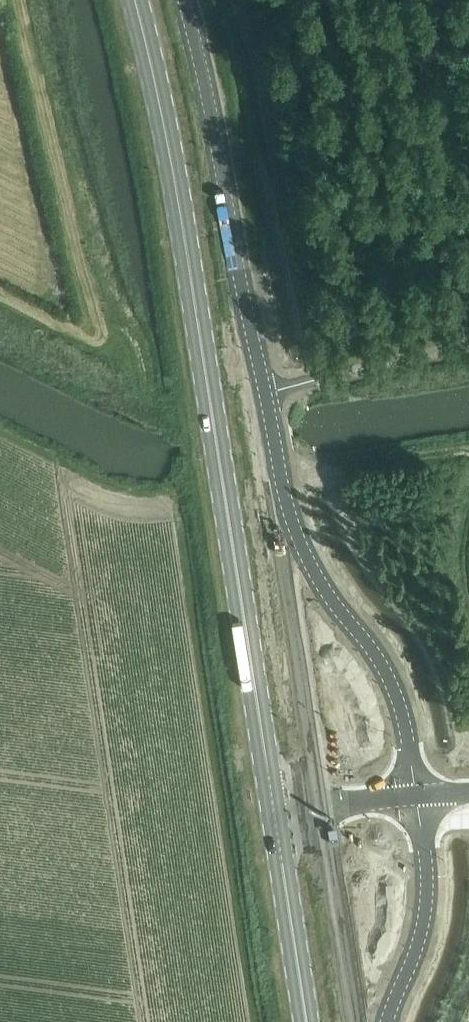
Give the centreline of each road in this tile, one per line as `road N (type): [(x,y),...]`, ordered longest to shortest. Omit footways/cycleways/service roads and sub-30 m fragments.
road 1 (unclassified): [(420,795),(410,719),(393,676),(328,591),(292,522),(184,0)]
road 2 (primary): [(219,464),(177,189),(135,0)]
road 3 (primary): [(219,464),(275,812)]
road 4 (unclassified): [(385,1021),(427,901),(420,795)]
road 5 (primary): [(307,1021),(275,812)]
road 6 (tertiary): [(275,812),(420,795)]

